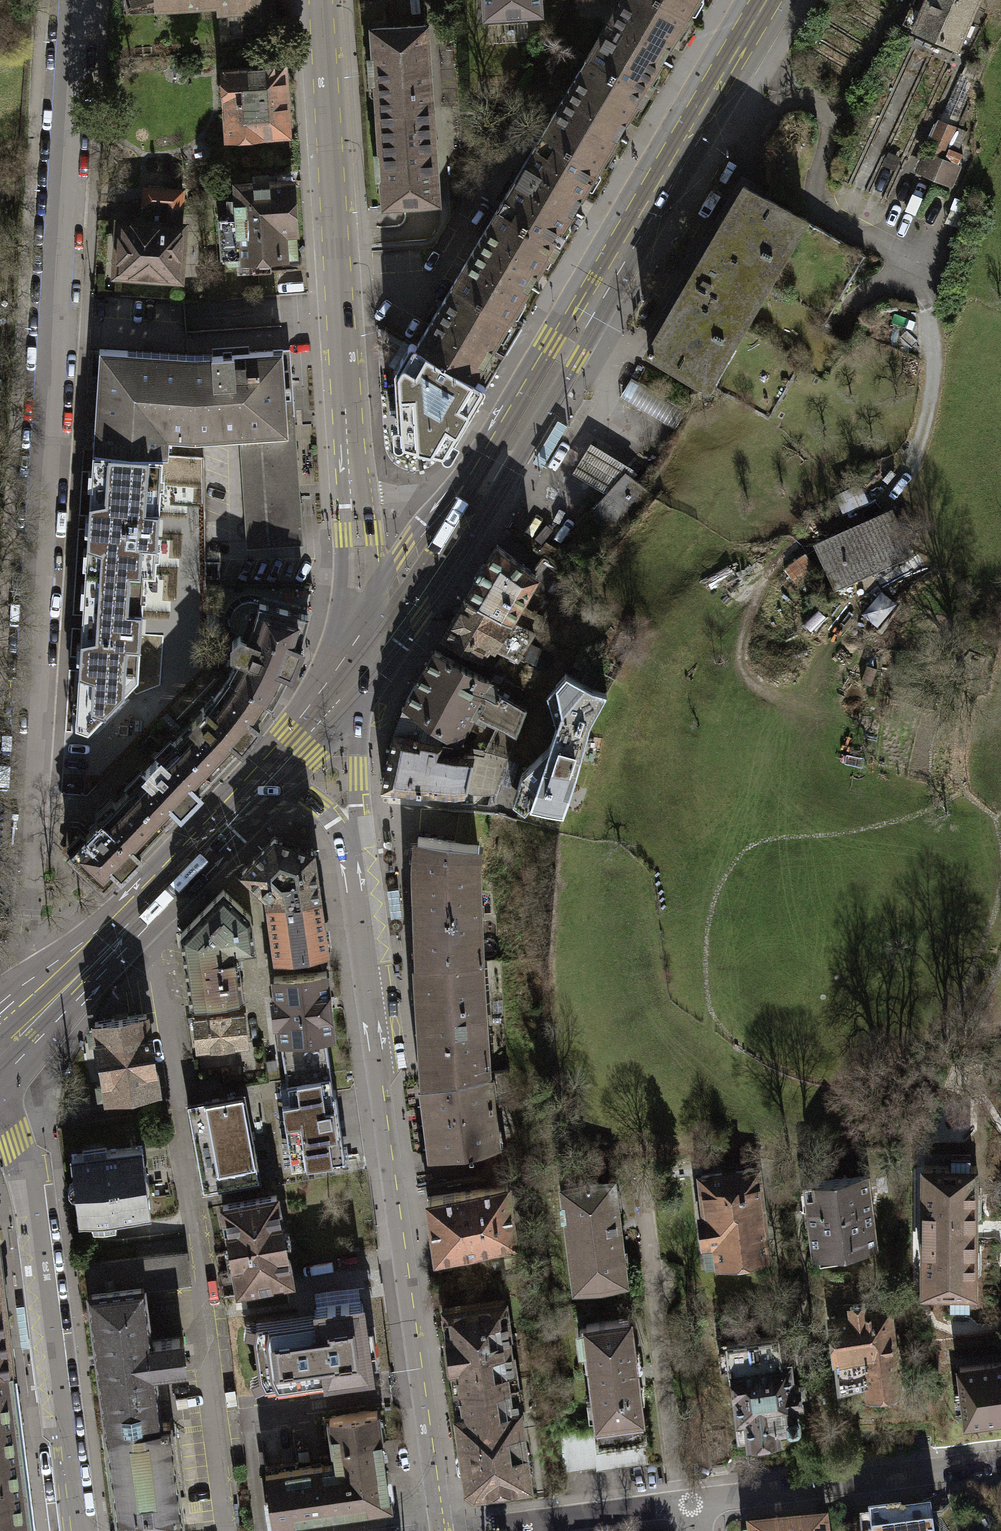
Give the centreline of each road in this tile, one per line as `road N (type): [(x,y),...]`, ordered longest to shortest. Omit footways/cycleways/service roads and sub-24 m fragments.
road 1 (residential): [(79,0),(25,778),(36,822),(31,947),(40,1014)]
road 2 (secondary): [(362,670),(489,480),(766,0)]
road 3 (tertiary): [(438,1530),(376,1088),(379,1053),(355,857)]
road 4 (tertiary): [(362,670),(324,0)]
road 5 (residential): [(0,1084),(36,1229),(75,1530)]
road 6 (secondary): [(40,1014),(264,782)]
road 7 (residential): [(691,1504),(1000,1463)]
road 8 (residential): [(474,1530),(691,1504)]
road 9 (tertiary): [(355,857),(362,670)]
road 10 (secondary): [(264,782),(362,670)]
road 11 (tertiary): [(355,857),(315,802),(264,782)]

